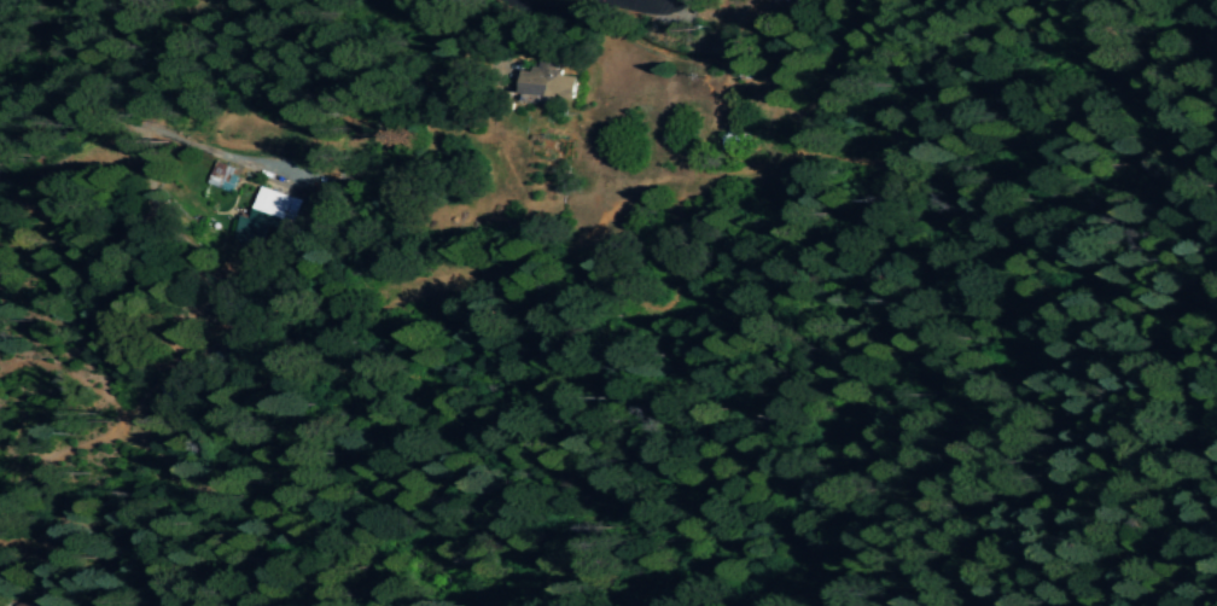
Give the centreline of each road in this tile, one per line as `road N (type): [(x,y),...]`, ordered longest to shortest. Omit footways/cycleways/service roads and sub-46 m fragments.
road 1 (residential): [(0,154),(68,110),(155,0)]

